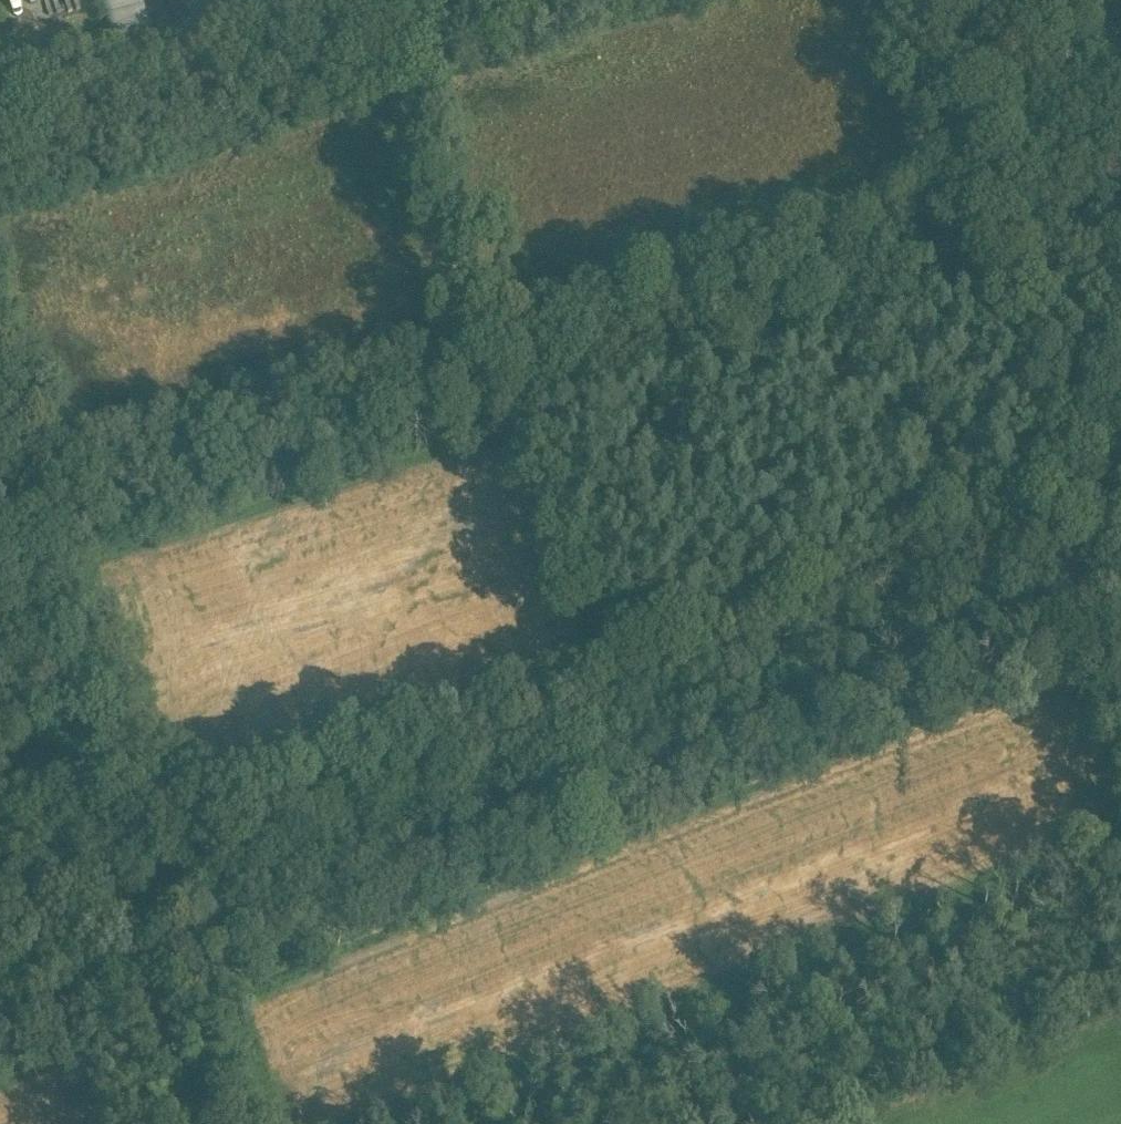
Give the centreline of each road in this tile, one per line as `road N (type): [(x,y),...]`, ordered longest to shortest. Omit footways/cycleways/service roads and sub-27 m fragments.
road 1 (track): [(182,1123),(12,538),(0,533)]

